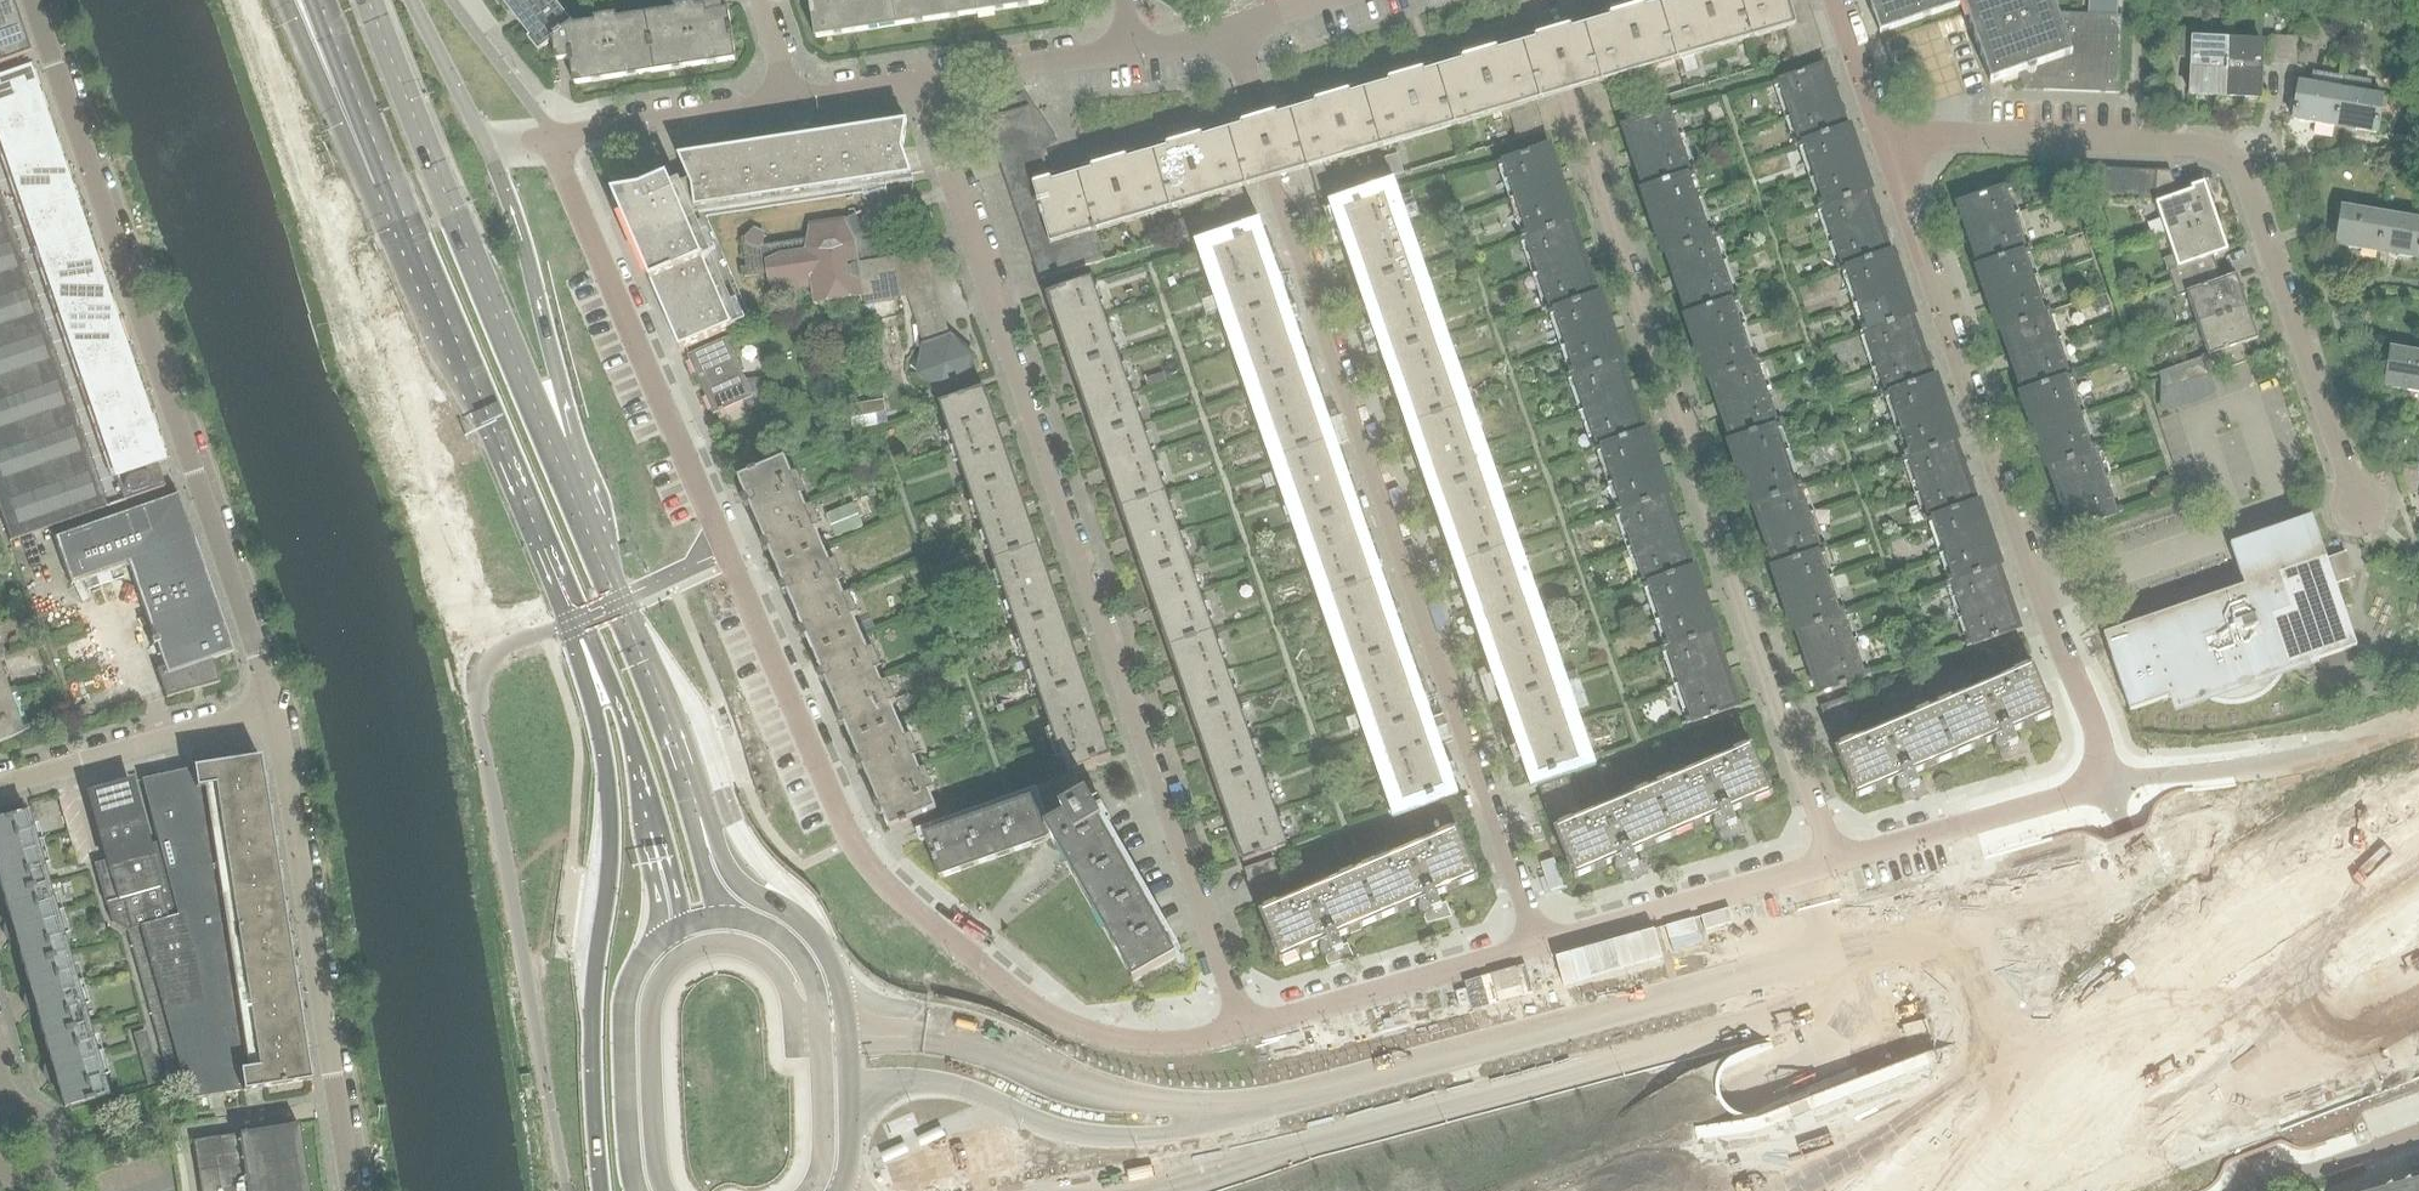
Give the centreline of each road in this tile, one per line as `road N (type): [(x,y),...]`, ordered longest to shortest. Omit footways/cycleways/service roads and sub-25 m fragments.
road 1 (residential): [(1245,1028),(1149,1042),(1065,1024),(1014,992),(875,873),(834,804),(551,138)]
road 2 (secondary): [(1282,1101),(1924,930),(2418,761)]
road 3 (residential): [(1245,1028),(919,81)]
road 4 (trunk): [(2046,973),(1785,1021),(1294,1152),(1114,1190)]
road 5 (residential): [(1236,35),(1274,172),(1539,943)]
road 6 (residential): [(1890,150),(2088,710),(2102,776),(2055,798),(1833,861)]
road 7 (residential): [(1833,861),(1550,0)]
road 8 (trunk): [(2418,906),(1646,1190)]
road 9 (residential): [(36,0),(275,711)]
road 10 (residential): [(2359,511),(2235,157),(2136,141),(1964,134),(1890,150)]
road 11 (trunk): [(1791,1190),(2418,966)]
road 12 (secondary): [(573,614),(609,820),(592,1021),(601,1190)]
road 13 (secondary): [(582,513),(370,0)]
road 14 (trunk): [(2046,973),(1724,1097),(1561,1190)]
road 15 (residential): [(275,711),(352,1190)]
road 16 (secondary): [(392,186),(573,614)]
road 17 (secondary): [(850,1112),(877,1086),(943,1083),(1035,1121),(1110,1138),(1213,1125),(1282,1101)]
road 18 (trunk): [(2036,1160),(2418,1012)]
road 19 (trunk): [(2418,836),(2046,973)]
road 20 (secondary): [(582,513),(586,465),(526,248),(488,149)]
road 21 (secondary): [(694,798),(582,513)]
road 22 (residential): [(1539,943),(1245,1028)]
road 23 (residential): [(1833,861),(1539,943)]
road 24 (residential): [(0,783),(275,711)]
road 25 (secondary): [(653,940),(632,970),(623,1007),(627,1147),(637,1190)]
road 26 (secondary): [(1282,1101),(1120,1103),(1085,1095),(1033,1066)]
road 27 (secondary): [(679,955),(654,985),(646,1020),(662,1190)]
road 28 (residential): [(551,138),(789,101)]
road 29 (secondary): [(838,978),(805,923),(729,868),(694,798)]
road 30 (residential): [(919,81),(1142,54)]
road 31 (secondary): [(1033,1066),(1029,1046),(1013,1038),(838,978)]
road 32 (secondary): [(289,0),(392,186)]
road 33 (secondary): [(573,614),(612,688),(648,809)]
road 34 (secondary): [(822,1040),(794,1032),(784,979),(768,959),(730,943),(679,955)]
road 35 (secondary): [(321,0),(392,186)]
road 36 (secondary): [(1033,1066),(985,1043),(844,1013)]
road 37 (secondary): [(1033,1066),(1013,1070),(939,1047),(847,1041)]
road 38 (tertiary): [(488,149),(414,0)]
road 39 (residential): [(1838,0),(1890,150)]
road 40 (secondary): [(816,1180),(824,1152),(822,1040)]
road 41 (residential): [(789,101),(919,81)]
road 42 (secondary): [(648,809),(653,940)]
road 43 (secondary): [(818,994),(786,938),(724,914)]
road 44 (secondary): [(724,914),(693,829),(694,798)]

